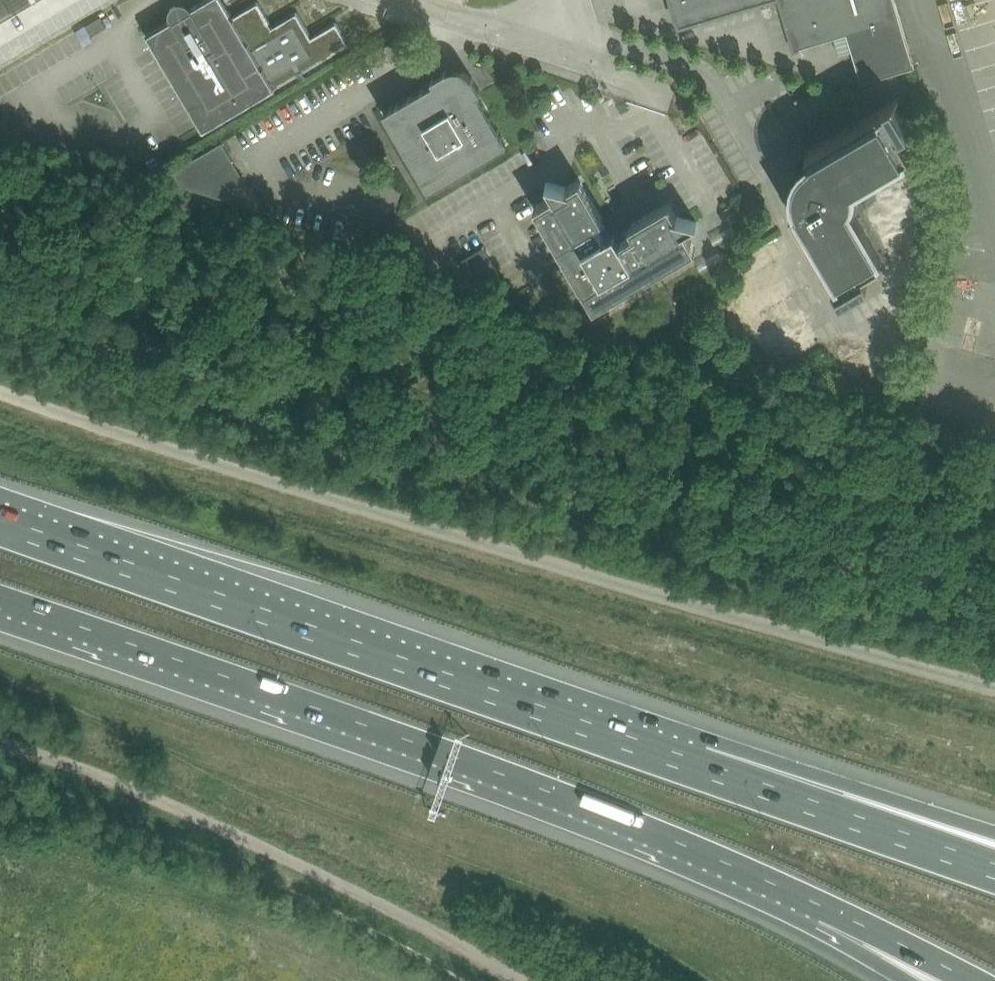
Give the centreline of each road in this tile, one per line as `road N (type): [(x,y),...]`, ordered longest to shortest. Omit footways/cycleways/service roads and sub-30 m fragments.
road 1 (unclassified): [(0,390),(256,478),(994,686)]
road 2 (motorway): [(0,599),(480,765),(822,907)]
road 3 (motorway): [(701,768),(0,525)]
road 4 (track): [(520,980),(247,843),(0,751)]
road 5 (motorway): [(994,876),(701,768)]
road 6 (motorway): [(994,833),(701,768)]
road 7 (unclassified): [(574,0),(537,38),(400,0)]
road 8 (motorway): [(822,907),(973,980)]

